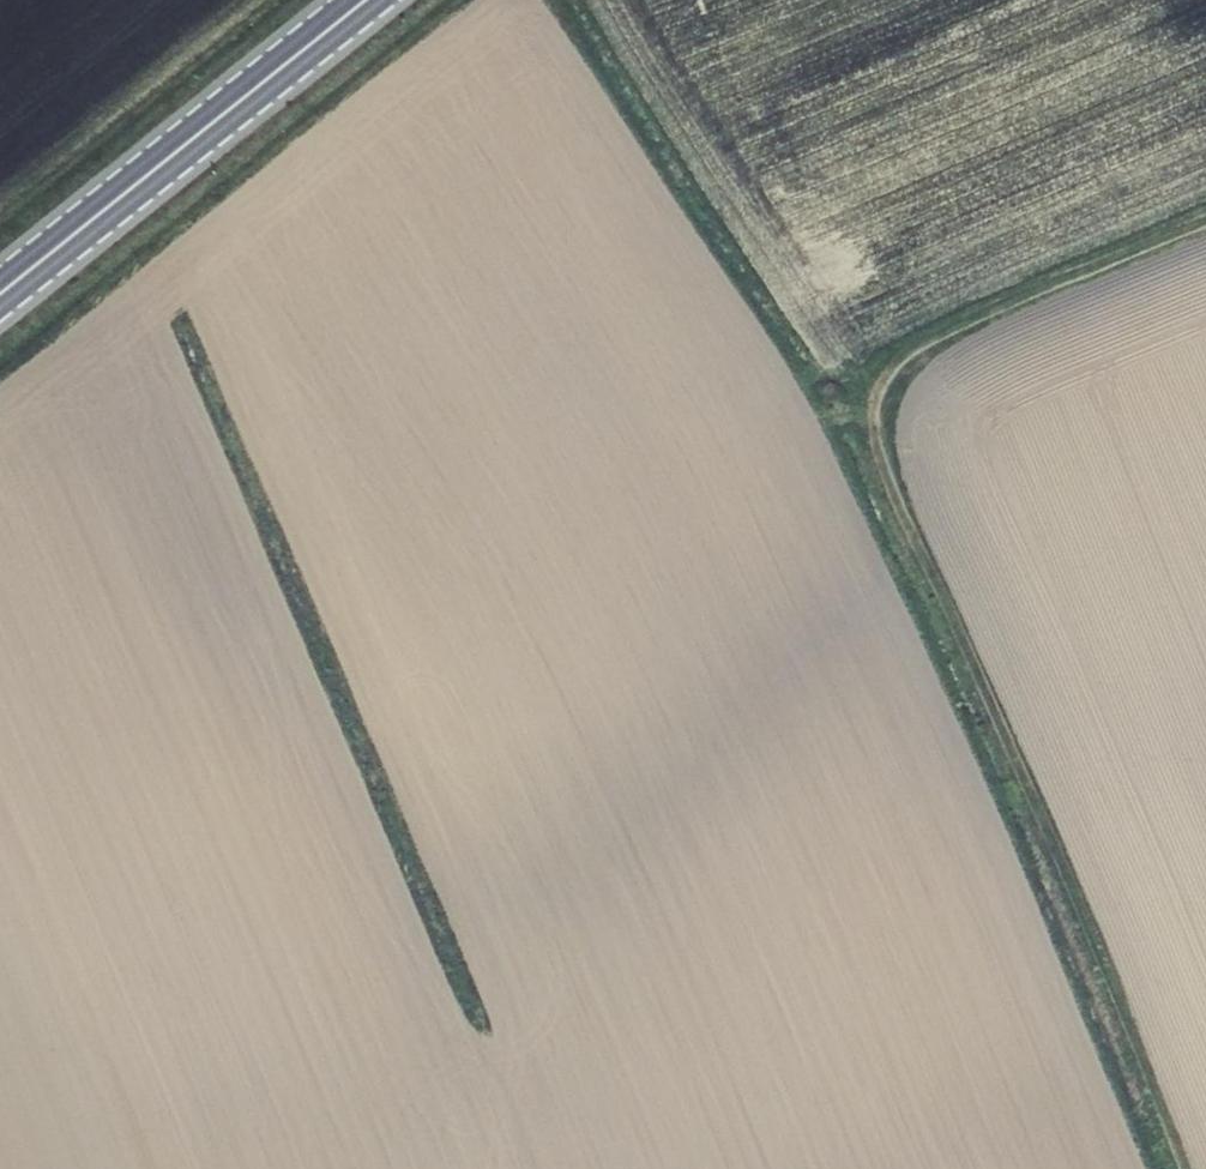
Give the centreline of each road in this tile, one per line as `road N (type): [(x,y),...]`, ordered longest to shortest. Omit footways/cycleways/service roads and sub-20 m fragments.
road 1 (track): [(1178,1168),(875,440),(877,393),(909,350),(1205,220)]
road 2 (secondary): [(0,293),(366,0)]

